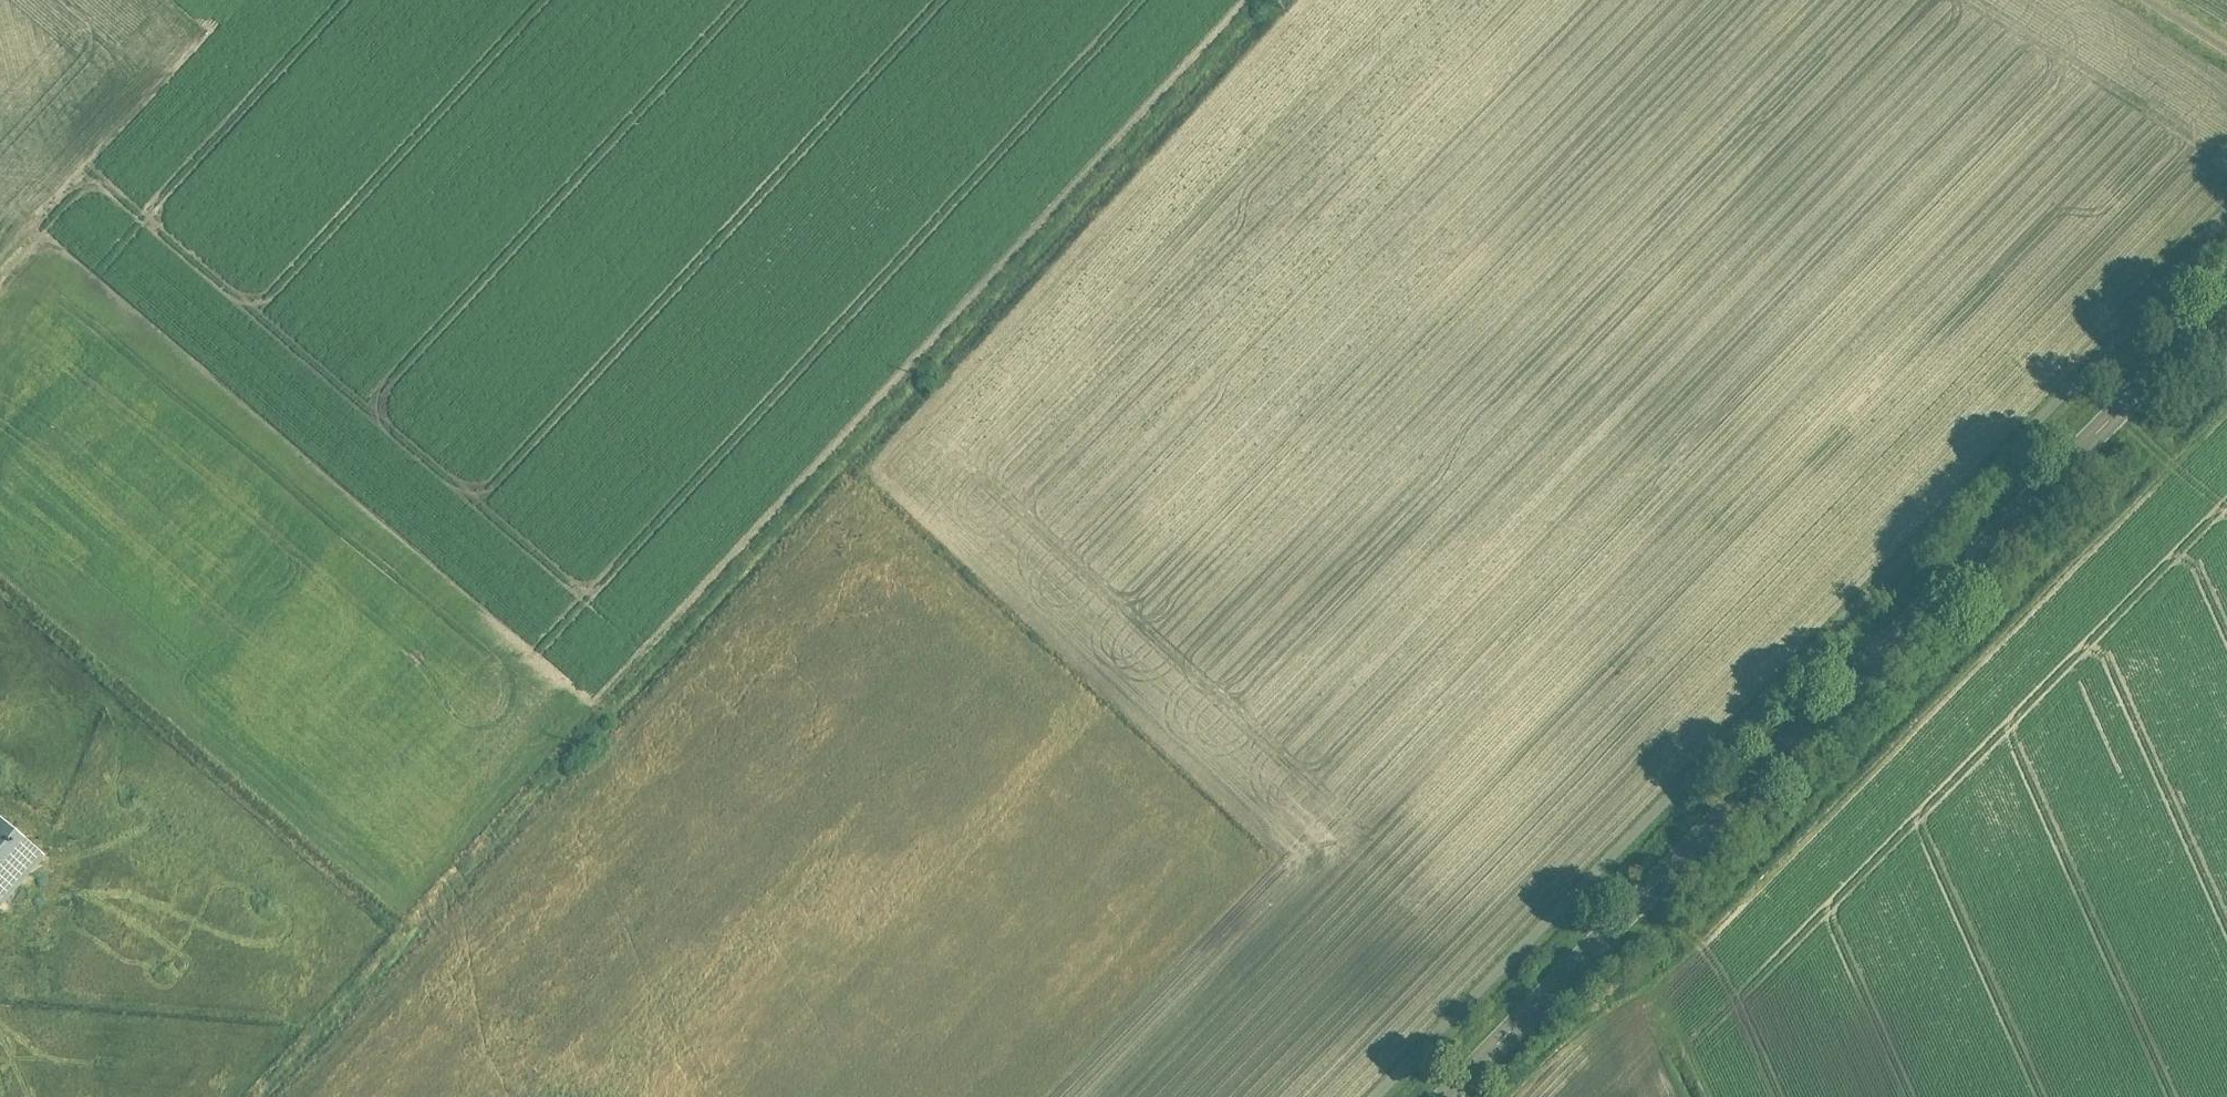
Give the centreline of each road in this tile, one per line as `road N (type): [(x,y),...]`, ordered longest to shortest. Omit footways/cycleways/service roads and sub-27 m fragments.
road 1 (tertiary): [(2226,308),(1449,1096)]

